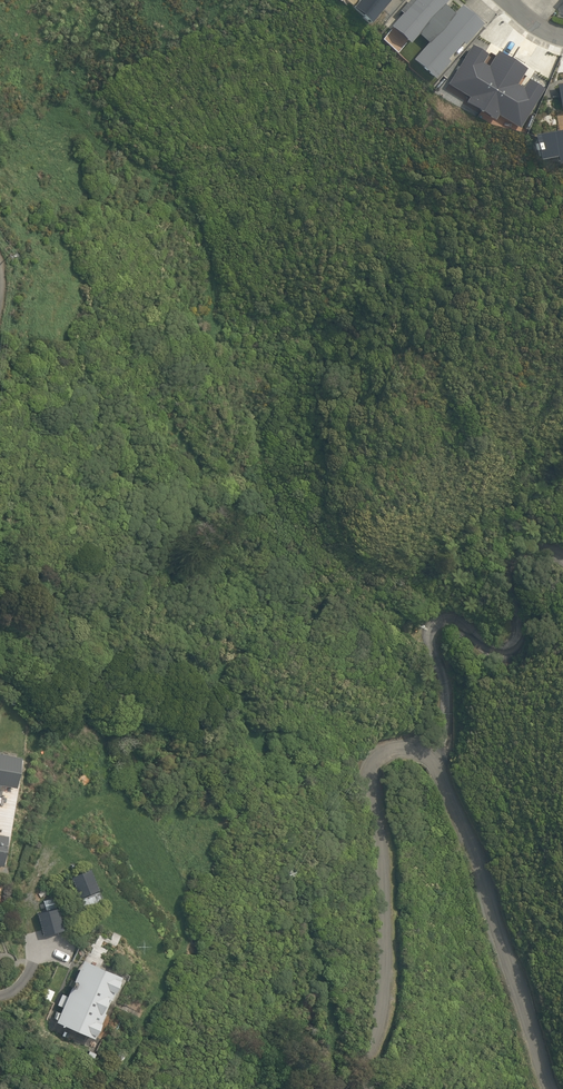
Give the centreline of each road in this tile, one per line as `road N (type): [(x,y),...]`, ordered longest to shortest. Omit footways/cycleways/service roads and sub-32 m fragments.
road 1 (residential): [(340,1088),(370,1045),(381,995),(381,855),(369,770),(381,754),(406,748),(433,768),(468,834),(551,1088)]
road 2 (track): [(433,768),(445,748),(449,694),(433,629),(450,622),(507,654),(517,628),(509,581),(516,562),(544,549),(562,560)]

